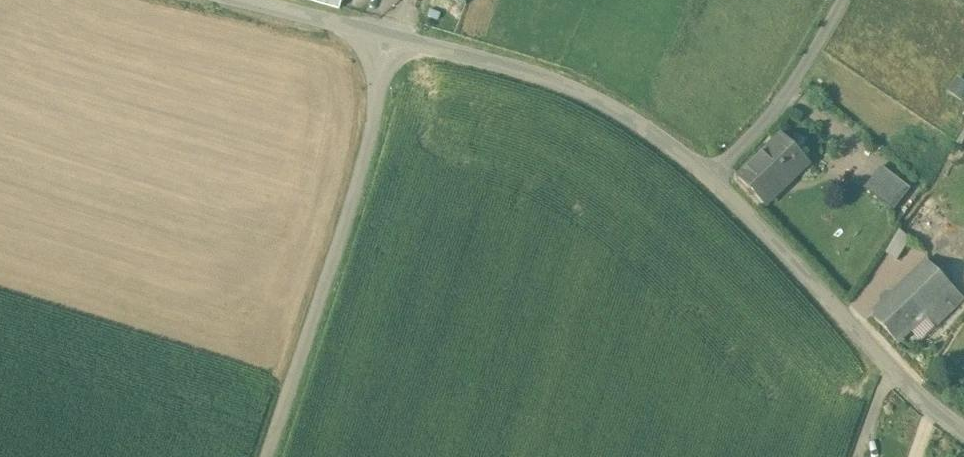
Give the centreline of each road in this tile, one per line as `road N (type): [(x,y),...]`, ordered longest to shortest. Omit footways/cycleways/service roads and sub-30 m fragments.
road 1 (unclassified): [(268,456),(358,188),(392,37)]
road 2 (unclassified): [(713,180),(632,119),(535,76),(392,37)]
road 3 (unclassified): [(963,429),(926,404),(713,180)]
road 4 (residential): [(713,180),(802,74),(842,0)]
road 5 (unclassified): [(392,37),(247,0)]

